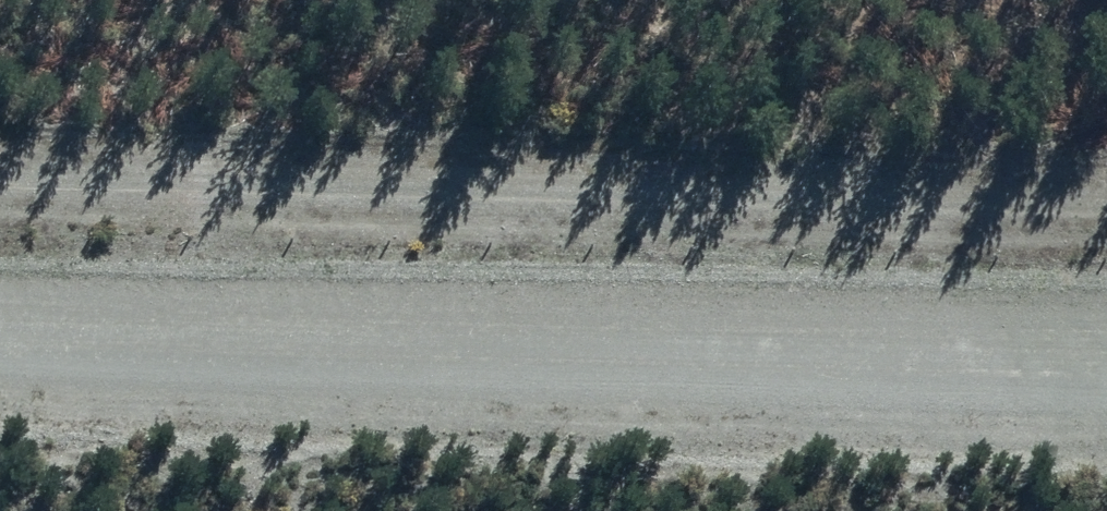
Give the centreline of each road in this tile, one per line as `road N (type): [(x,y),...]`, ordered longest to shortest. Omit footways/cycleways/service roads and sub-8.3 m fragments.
road 1 (track): [(0,181),(1106,205)]
road 2 (unclassified): [(0,359),(1106,378)]

